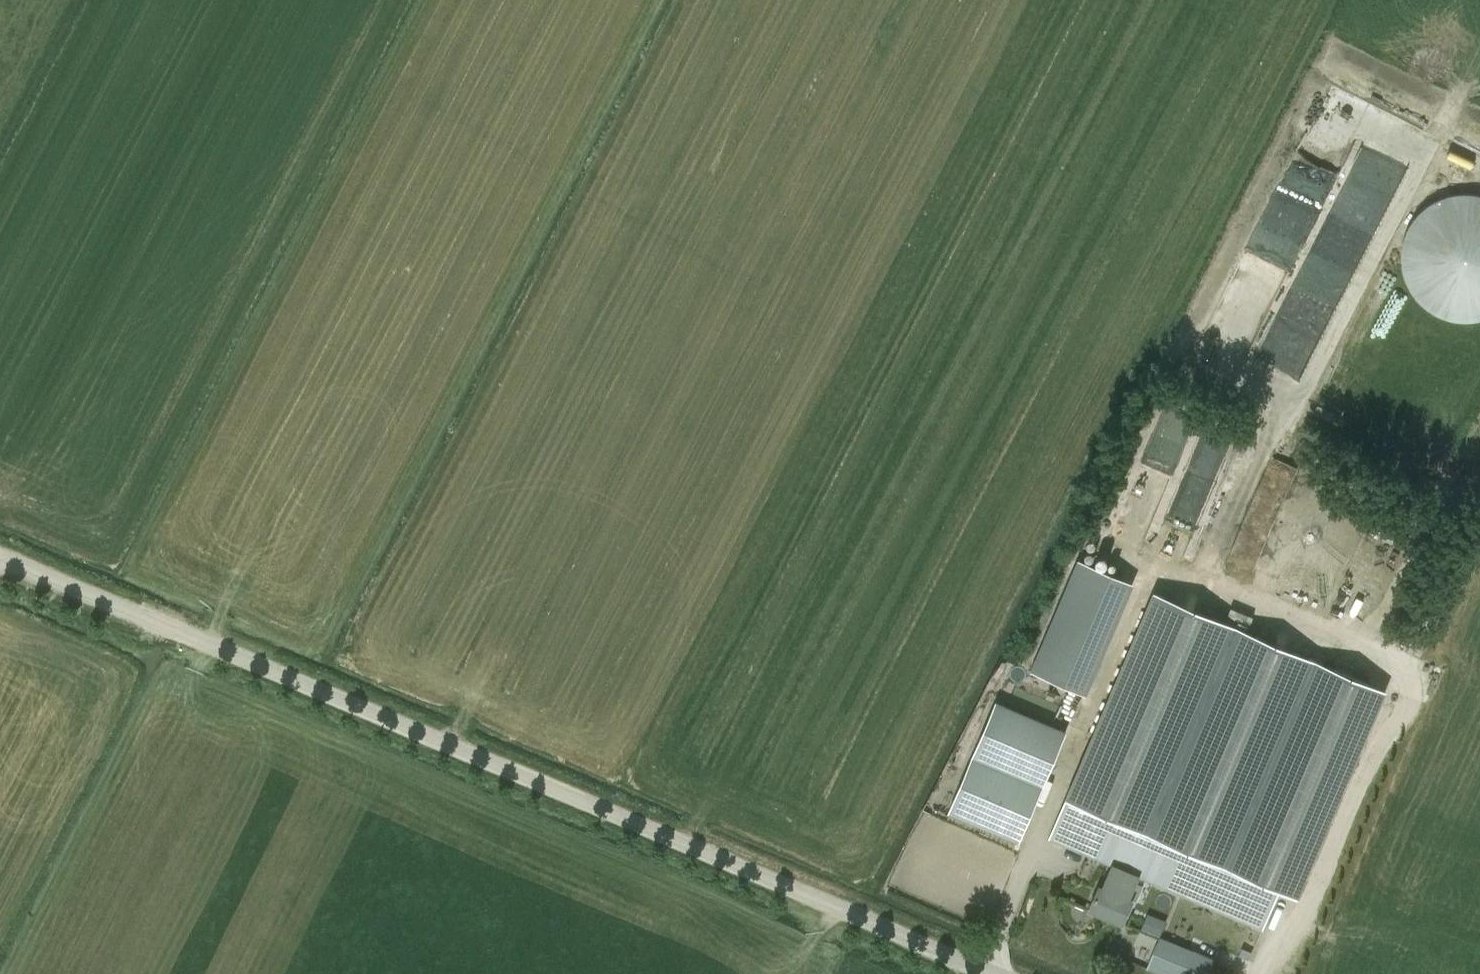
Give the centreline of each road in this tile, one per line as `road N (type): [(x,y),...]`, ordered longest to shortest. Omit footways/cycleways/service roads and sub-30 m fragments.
road 1 (unclassified): [(988,973),(0,560)]

